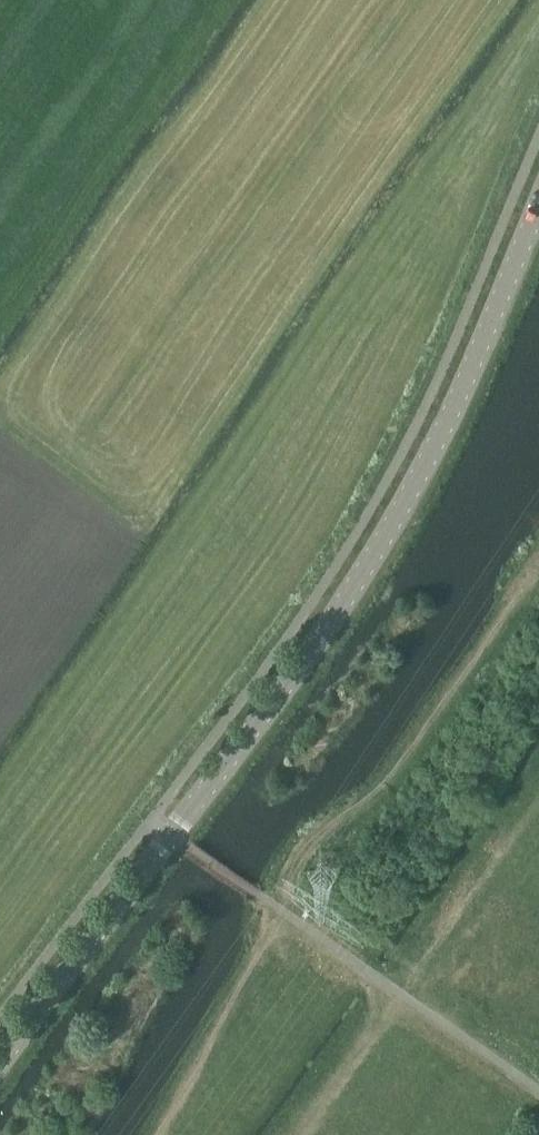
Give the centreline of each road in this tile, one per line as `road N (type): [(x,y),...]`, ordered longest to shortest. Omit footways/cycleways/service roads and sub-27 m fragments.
road 1 (tertiary): [(0,1064),(363,574),(433,453),(538,208)]
road 2 (track): [(263,902),(538,555)]
road 3 (track): [(287,1134),(389,988)]

